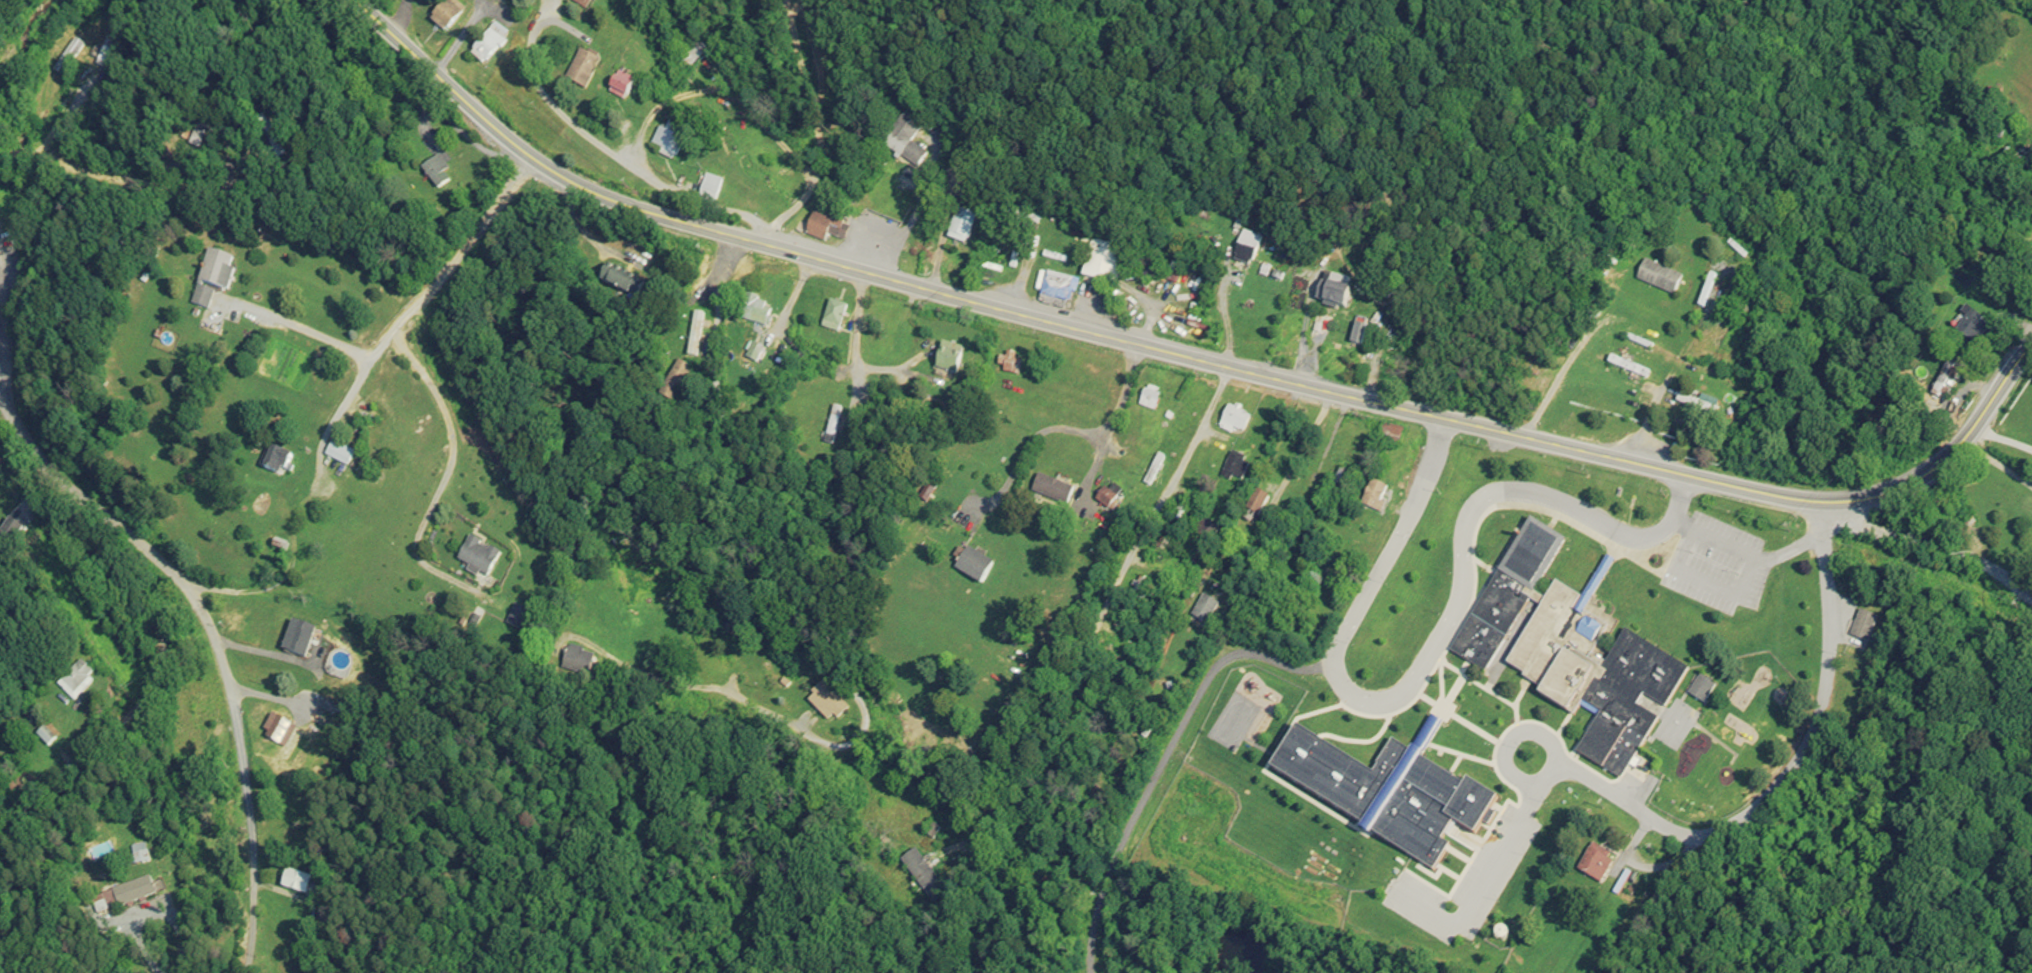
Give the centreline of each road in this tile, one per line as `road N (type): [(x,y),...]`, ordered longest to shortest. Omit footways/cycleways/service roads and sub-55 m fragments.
road 1 (secondary): [(2031,347),(1969,436),(1932,473),(1862,497),(1767,492),(1230,372),(822,262),(623,198),(534,155),(355,0)]
road 2 (residential): [(241,972),(253,853),(249,776),(227,669),(203,611),(176,578),(60,479),(6,402),(0,284)]
road 3 (residential): [(1439,416),(1428,464),(1328,652),(1296,668),(1231,656),(1196,696),(1112,868),(1094,920),(1090,972)]
road 4 (residential): [(1518,738),(1656,832),(1717,839),(1743,820),(1789,776),(1818,730),(1835,676),(1827,499)]
road 5 (residential): [(319,495),(329,430),(369,366),(534,155)]
road 6 (residential): [(2031,602),(1980,556),(1828,521)]

